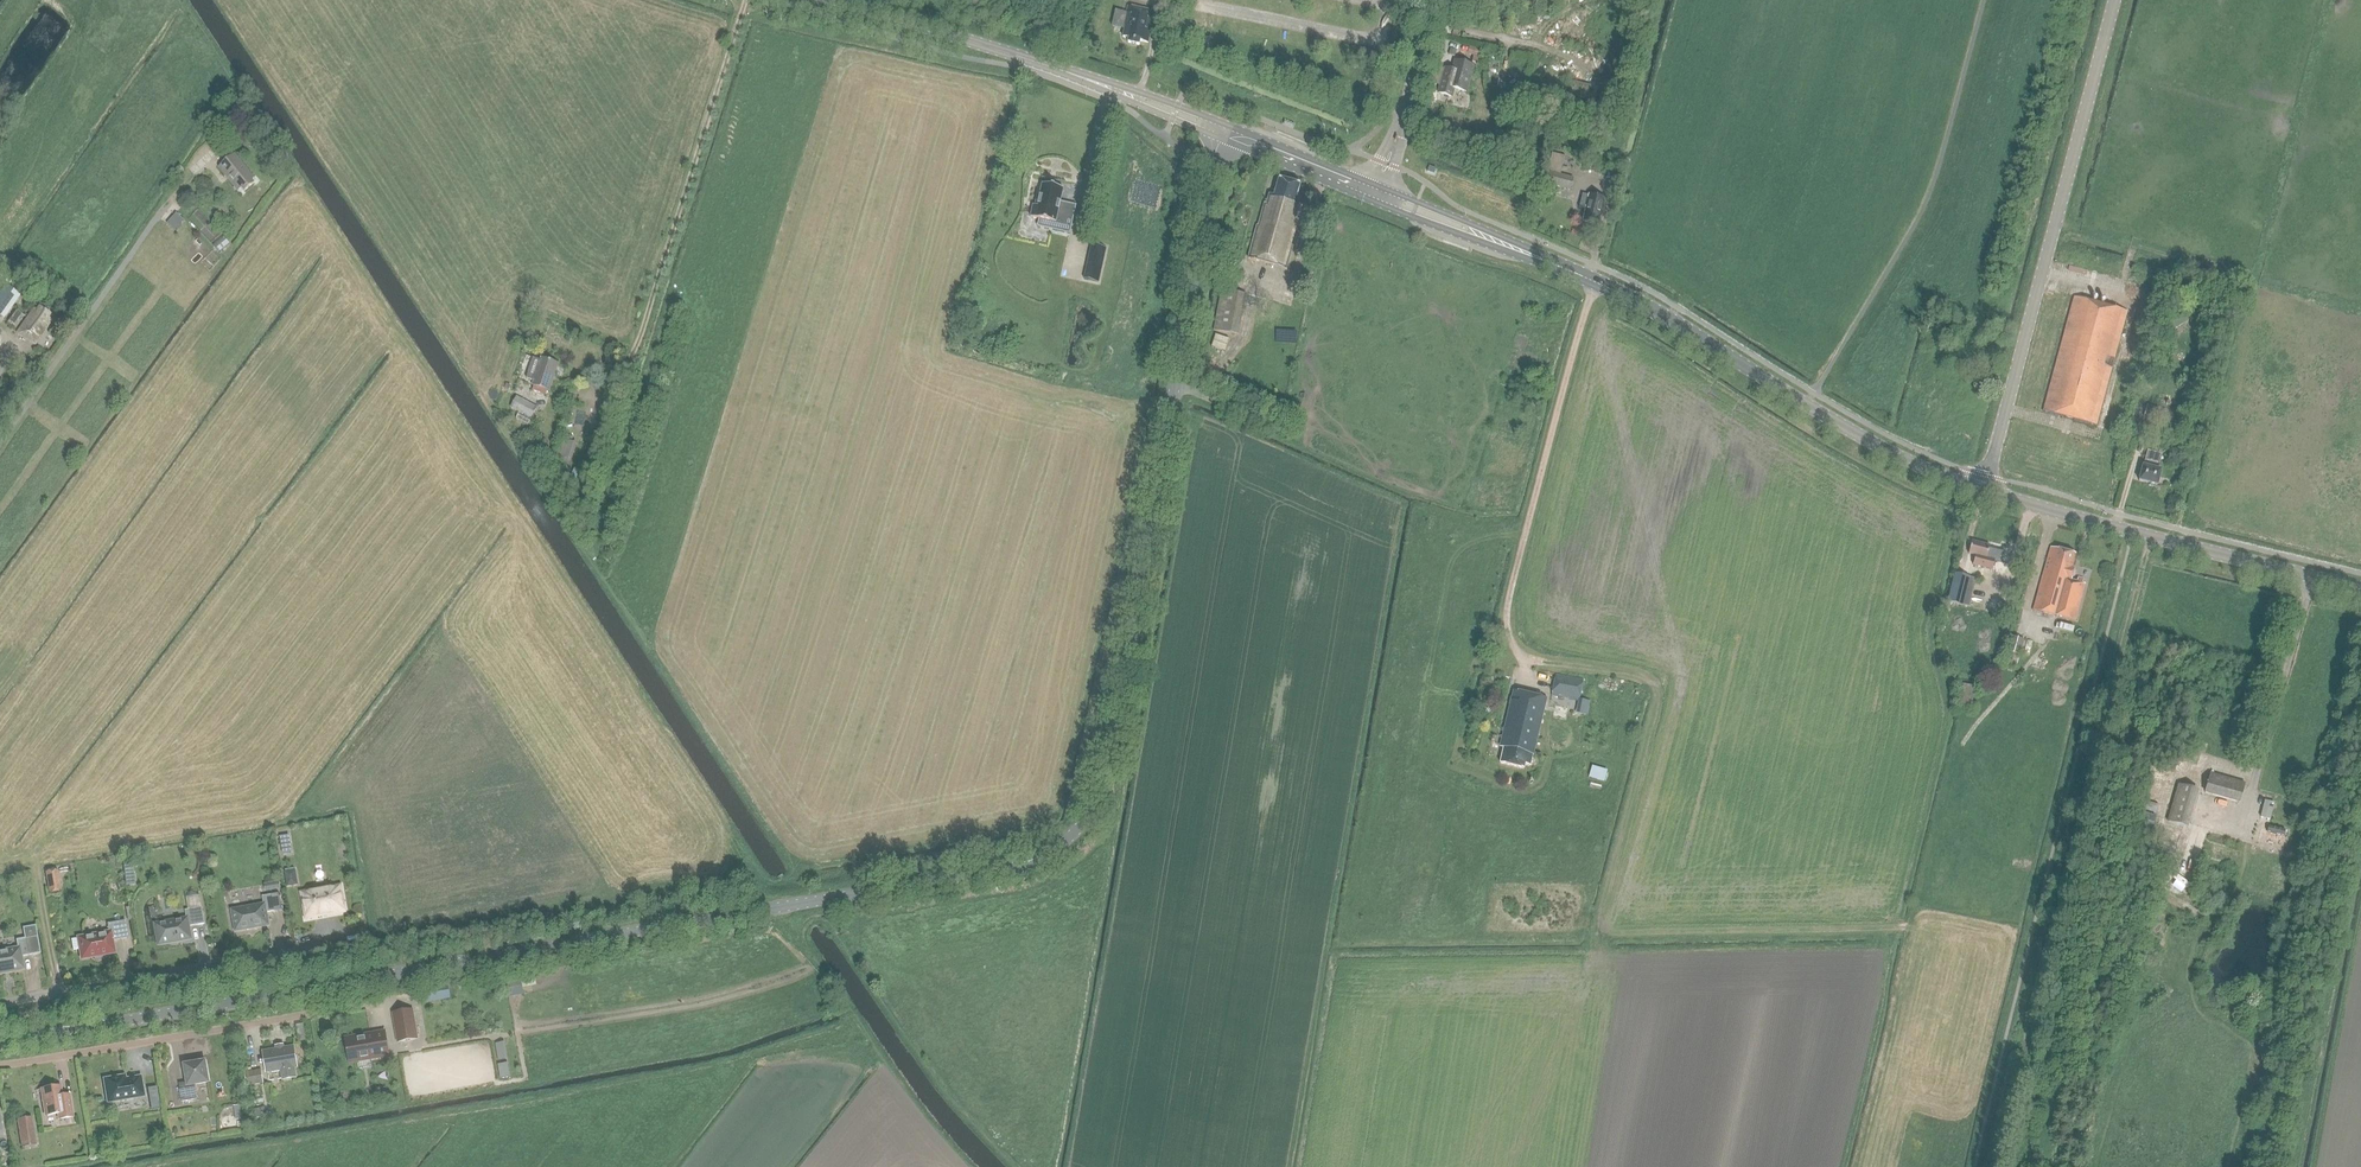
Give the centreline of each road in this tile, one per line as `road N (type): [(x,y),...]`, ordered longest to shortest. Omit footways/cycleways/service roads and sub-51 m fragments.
road 1 (tertiary): [(0,1042),(965,877),(1040,858),(1072,837),(1097,806),(1109,769),(1223,131)]
road 2 (secondary): [(1984,491),(1884,449),(1593,282),(1223,131)]
road 3 (unclassified): [(1984,491),(2114,0)]
road 4 (unclassified): [(0,1066),(415,996)]
road 5 (secondary): [(1223,131),(835,0)]
road 6 (secondary): [(2360,587),(1984,491)]
road 7 (track): [(743,0),(627,360)]
road 8 (track): [(1506,619),(1593,282)]
road 9 (unclassified): [(0,1003),(314,946)]

